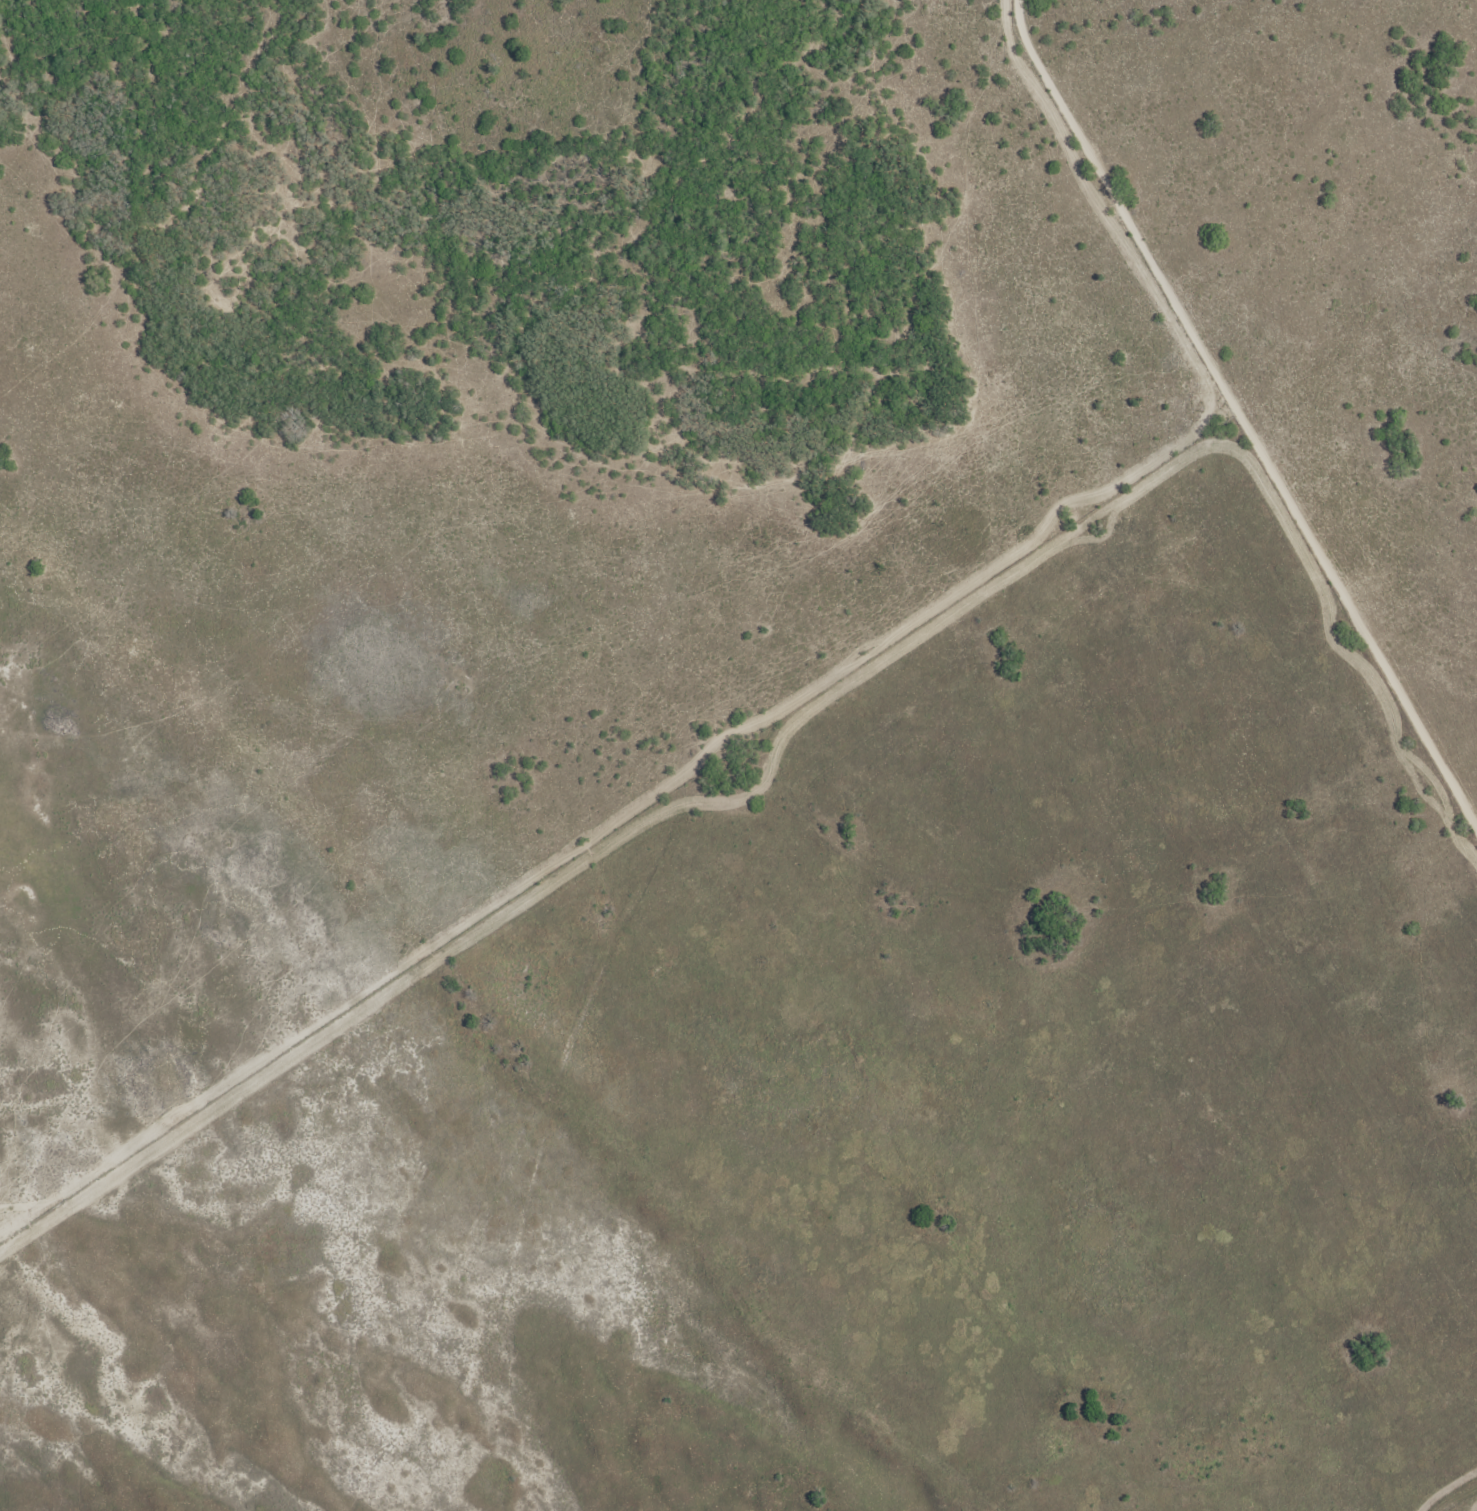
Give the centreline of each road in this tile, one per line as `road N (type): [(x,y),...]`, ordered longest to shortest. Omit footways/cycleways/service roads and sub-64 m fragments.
road 1 (residential): [(1049,66),(1114,70),(1316,0)]

